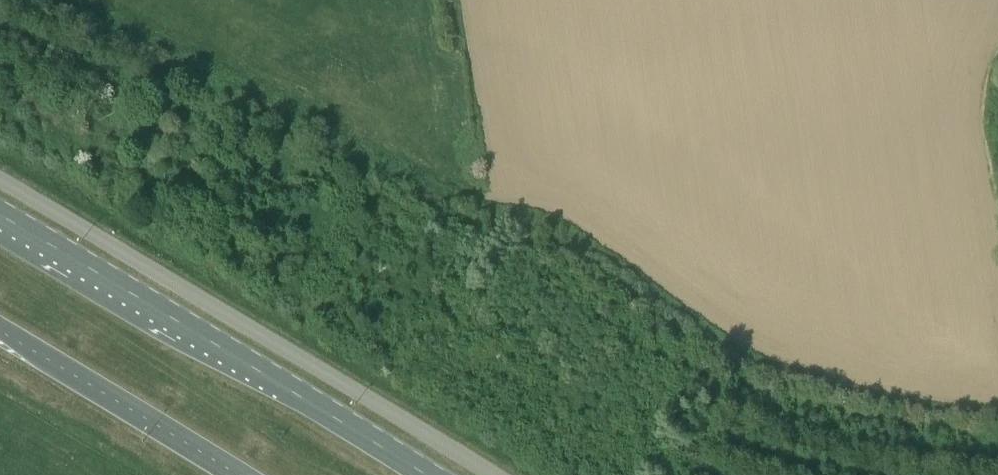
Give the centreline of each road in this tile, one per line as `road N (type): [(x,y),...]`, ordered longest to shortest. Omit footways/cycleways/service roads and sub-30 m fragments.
road 1 (unclassified): [(488,474),(0,182)]
road 2 (primary): [(427,474),(0,214)]
road 3 (primary): [(0,332),(233,474)]

